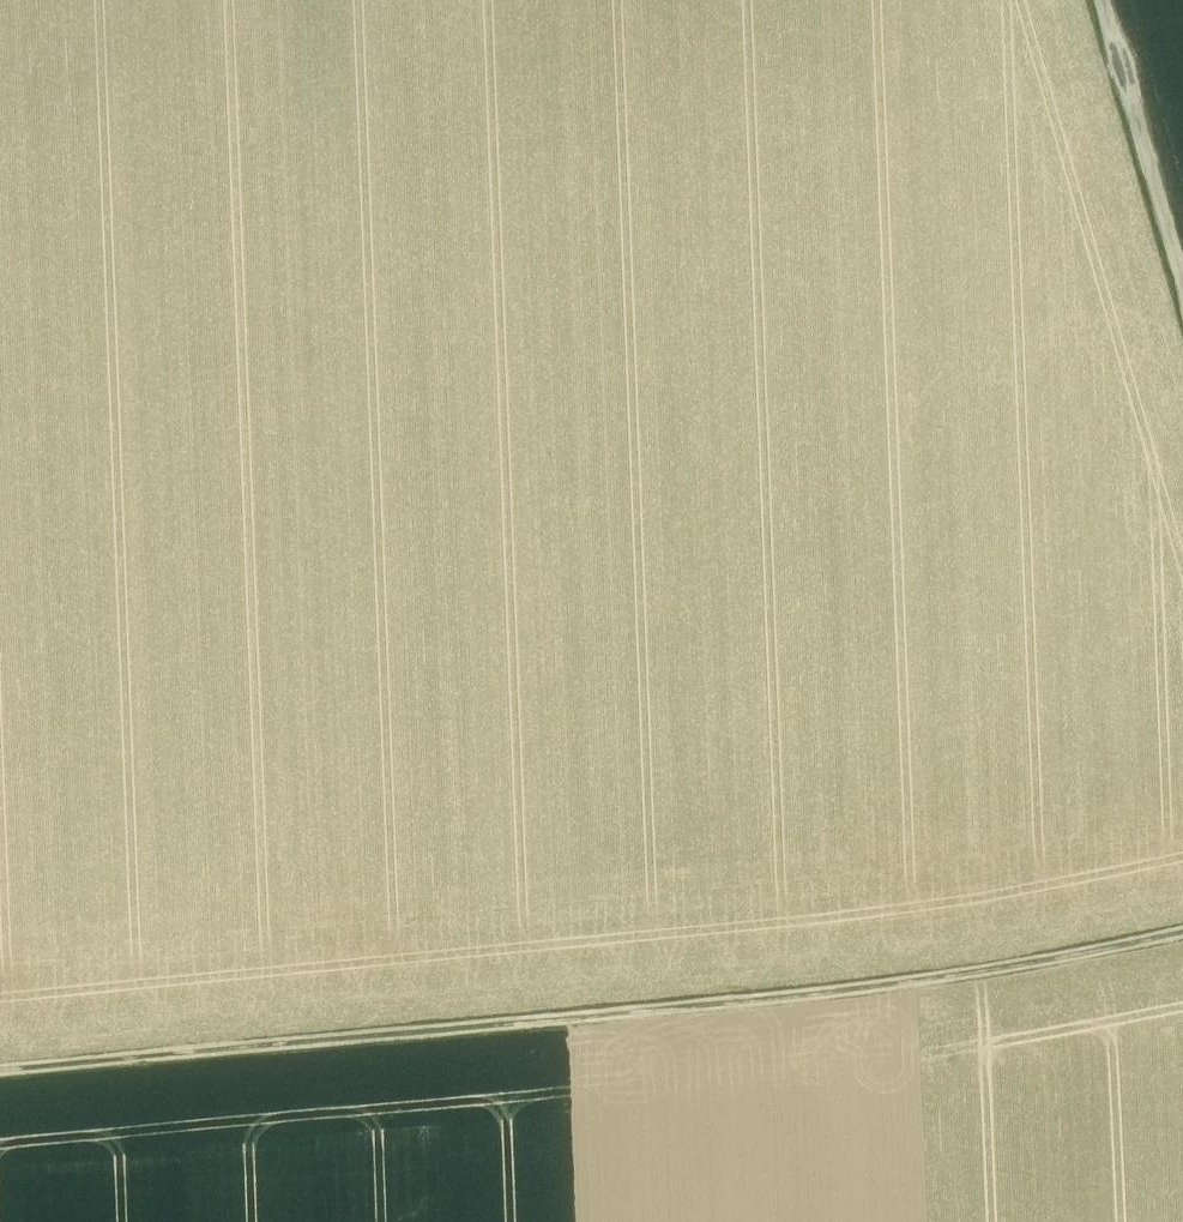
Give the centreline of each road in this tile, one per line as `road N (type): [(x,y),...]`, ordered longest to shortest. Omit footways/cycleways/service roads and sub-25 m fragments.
road 1 (track): [(0,1070),(931,980),(1182,930)]
road 2 (track): [(1182,280),(1102,0)]

